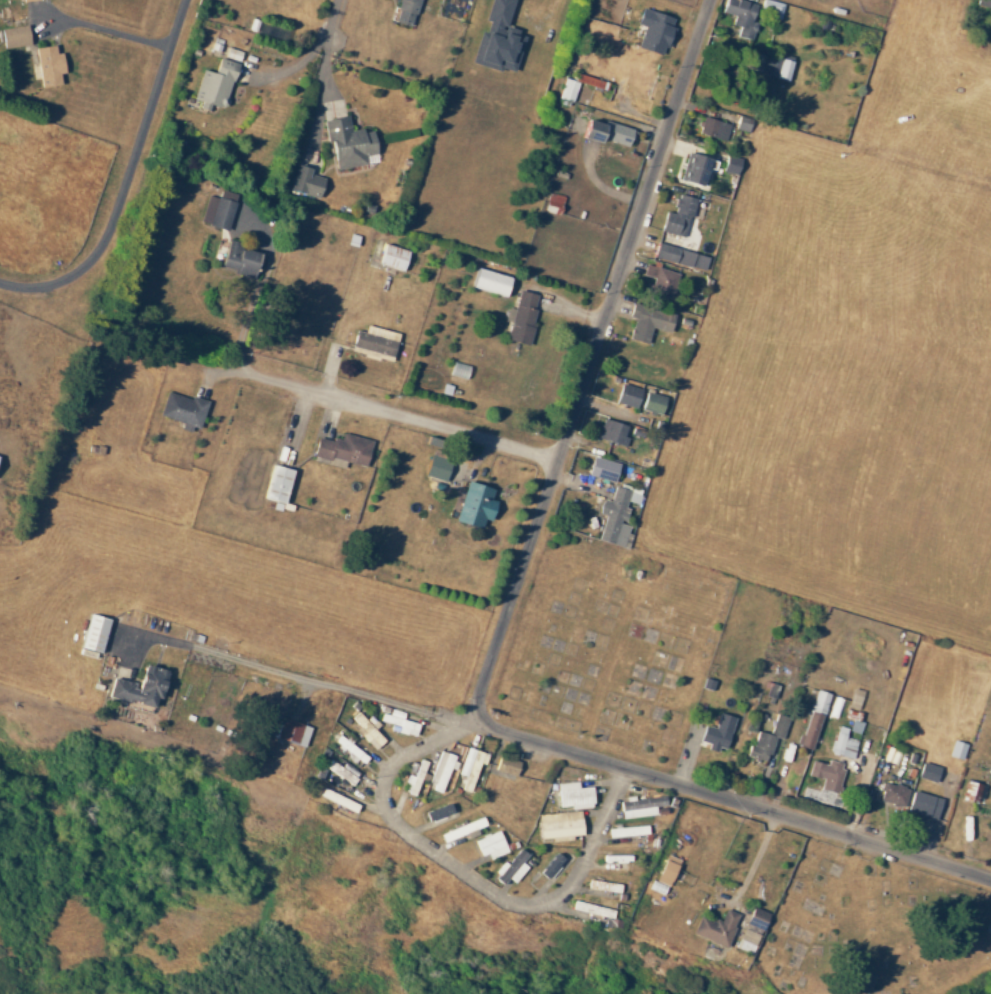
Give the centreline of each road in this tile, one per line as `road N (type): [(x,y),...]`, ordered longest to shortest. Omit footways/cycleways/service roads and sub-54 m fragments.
road 1 (residential): [(709,0),(478,696),(479,717),(497,730),(990,877)]
road 2 (residential): [(628,765),(563,893),(522,901),(406,832),(386,807),(397,761),(479,717)]
road 3 (residential): [(195,0),(100,248),(63,280),(27,288),(0,281)]
road 4 (residential): [(558,460),(251,371),(241,352)]
road 5 (residential): [(479,717),(200,653)]

